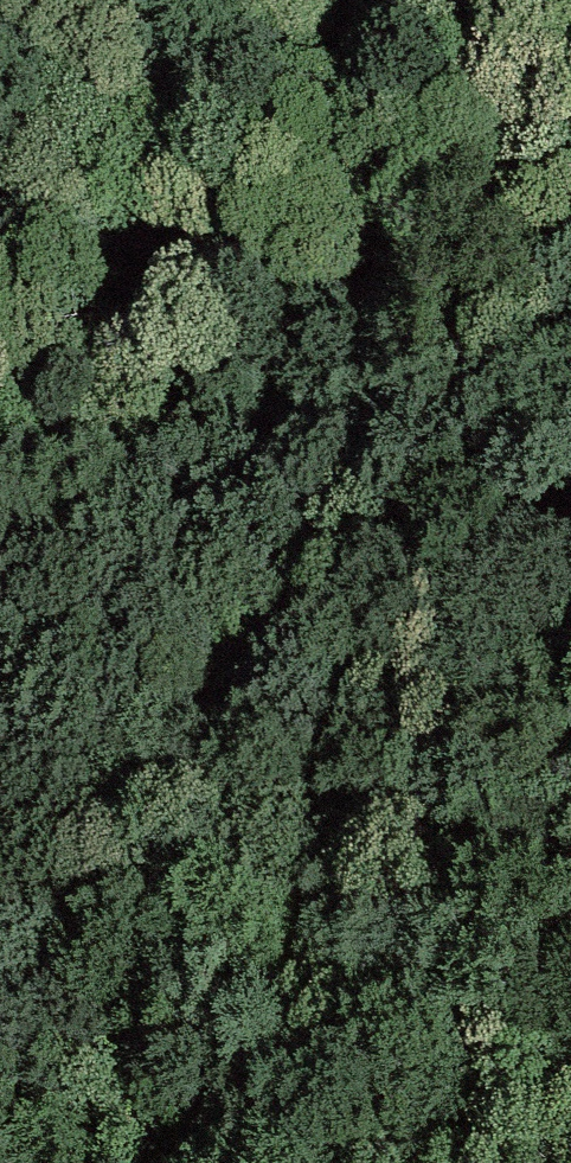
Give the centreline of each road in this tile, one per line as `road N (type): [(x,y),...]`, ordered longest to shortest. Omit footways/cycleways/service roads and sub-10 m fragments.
road 1 (motorway): [(570,605),(0,528)]
road 2 (motorway): [(0,884),(570,960)]
road 3 (track): [(0,228),(117,0)]

